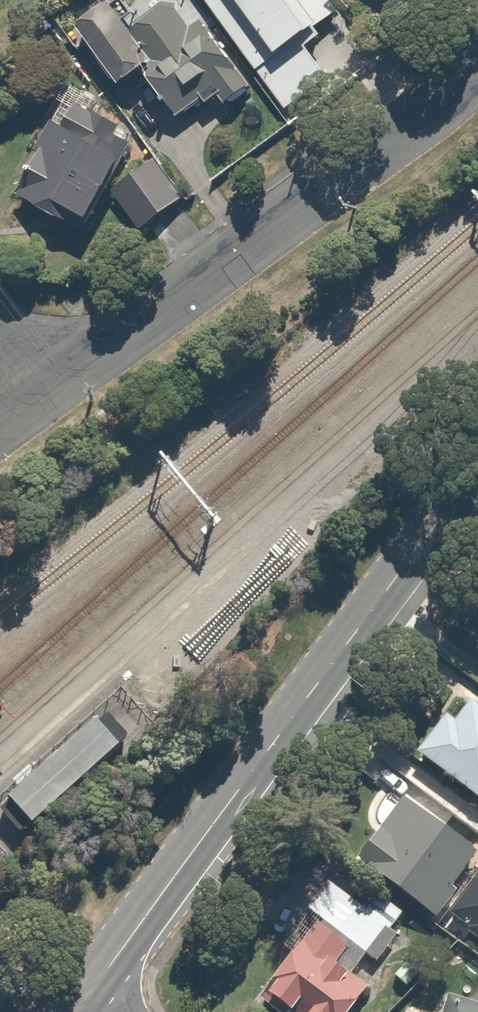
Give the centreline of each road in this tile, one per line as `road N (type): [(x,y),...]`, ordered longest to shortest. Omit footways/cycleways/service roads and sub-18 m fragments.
road 1 (secondary): [(477,474),(326,668),(87,998)]
road 2 (residential): [(40,392),(477,53)]

